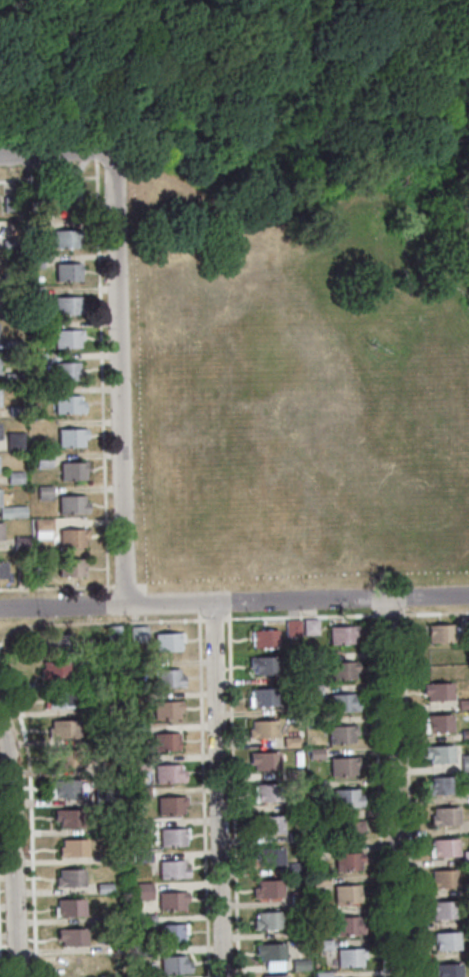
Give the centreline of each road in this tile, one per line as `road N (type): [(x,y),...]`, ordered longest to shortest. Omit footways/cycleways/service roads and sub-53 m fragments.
road 1 (residential): [(468,596),(0,609)]
road 2 (residential): [(126,606),(114,157)]
road 3 (residential): [(398,976),(388,598)]
road 4 (residential): [(224,976),(213,603)]
road 5 (residential): [(17,976),(11,778),(0,718)]

